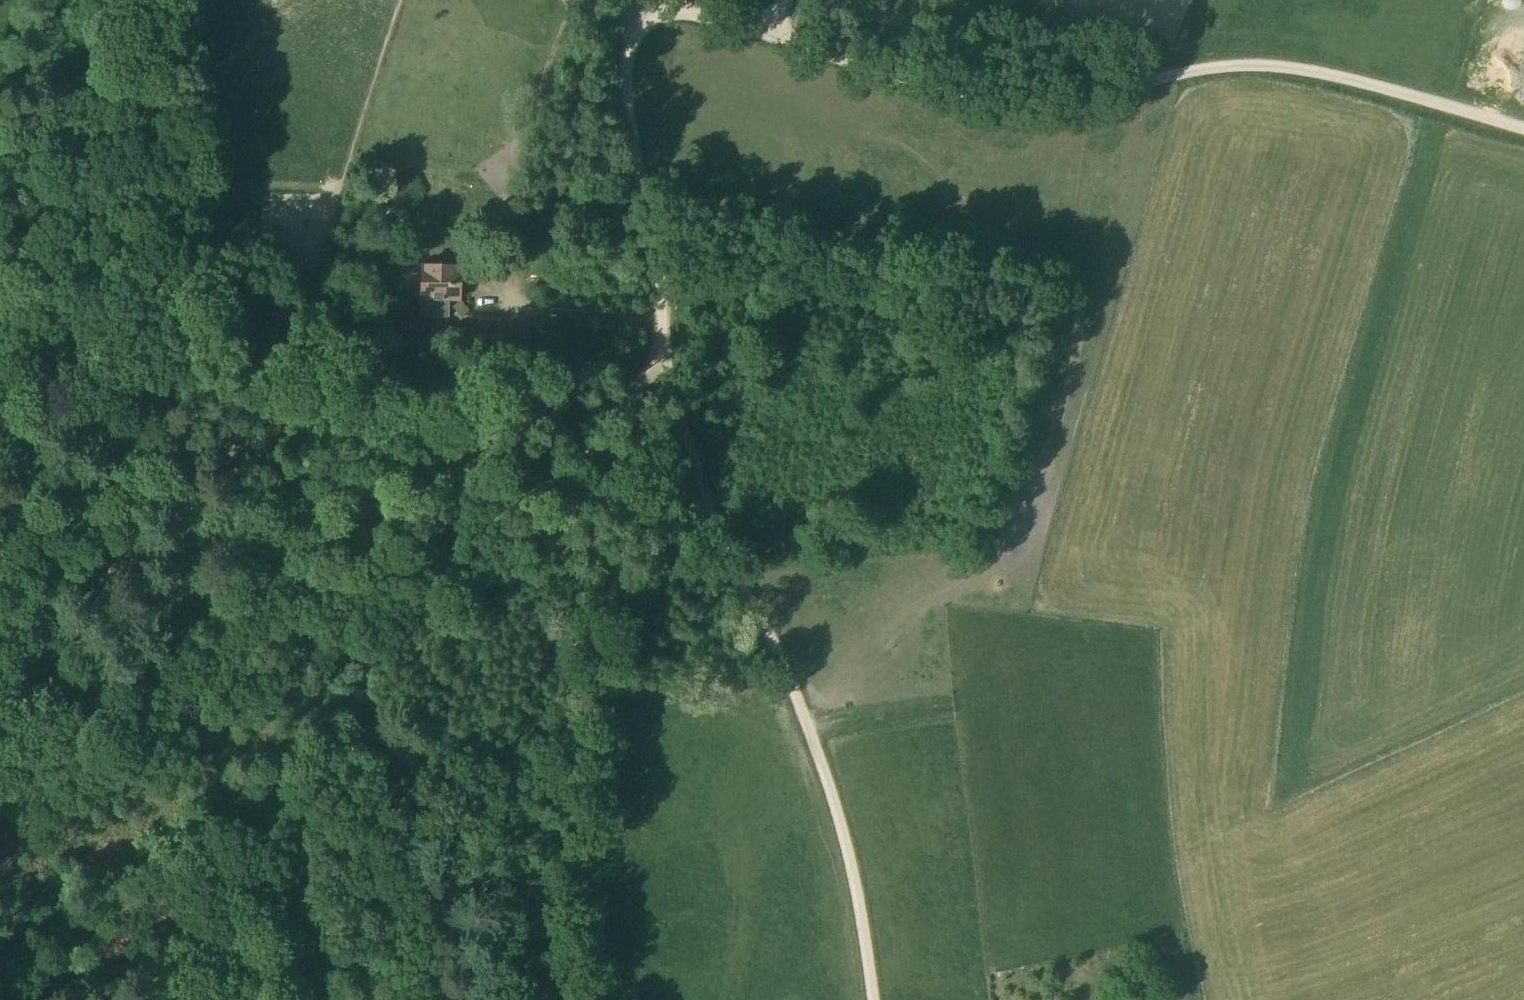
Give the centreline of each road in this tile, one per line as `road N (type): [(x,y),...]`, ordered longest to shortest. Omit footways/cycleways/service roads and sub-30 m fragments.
road 1 (track): [(644,25),(631,55),(630,89),(665,347),(696,478),(724,552),(828,783),(862,907),(875,999)]
road 2 (track): [(1523,129),(1334,77),(1257,66),(1211,67),(1055,104),(1000,101),(764,35)]
road 3 (track): [(665,347),(556,481),(448,519),(250,481),(0,405)]
road 4 (track): [(0,646),(250,481)]
road 5 (track): [(764,35),(668,8),(644,25)]

